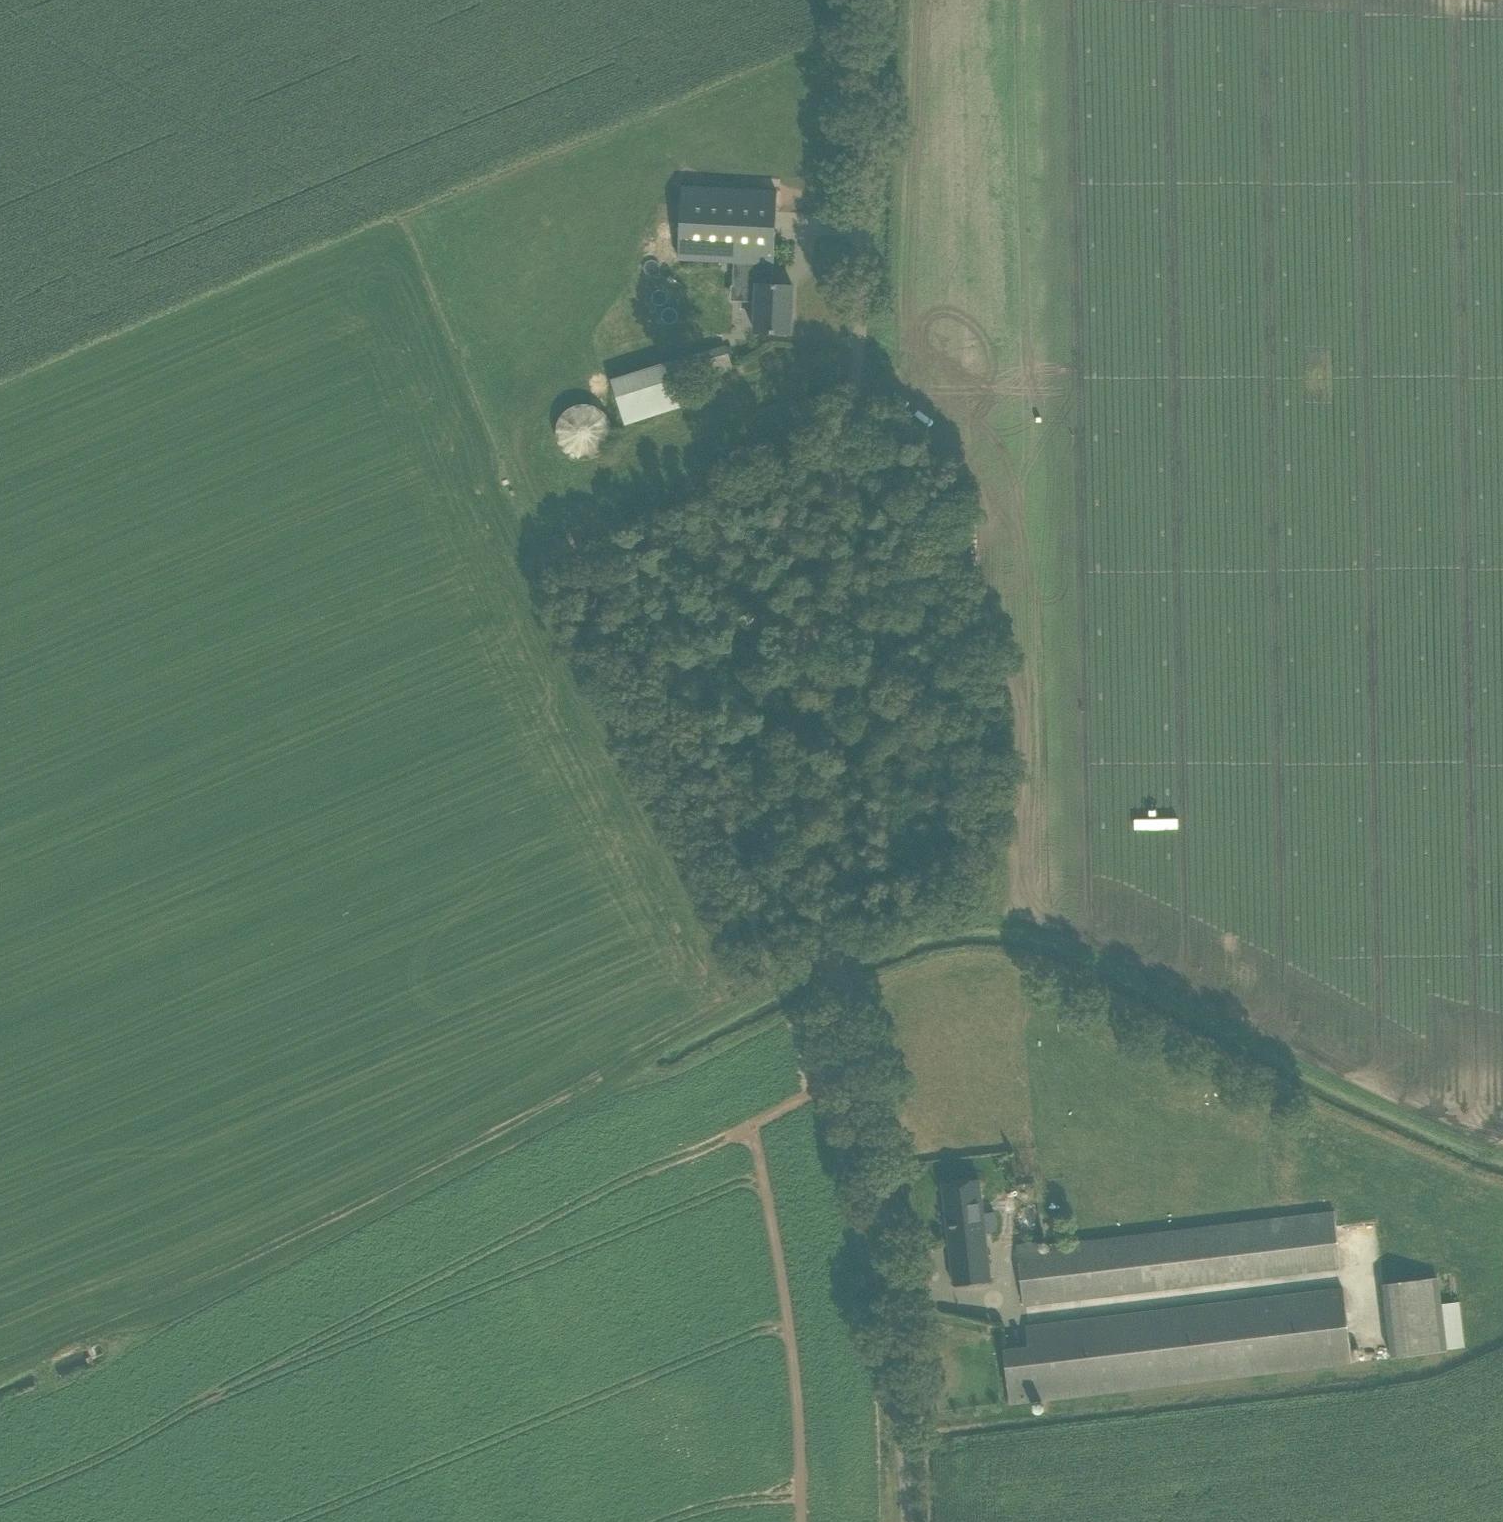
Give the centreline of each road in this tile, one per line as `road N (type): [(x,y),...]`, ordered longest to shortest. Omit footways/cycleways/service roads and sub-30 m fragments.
road 1 (unclassified): [(908,1521),(896,1303),(800,746),(862,330),(876,0)]

